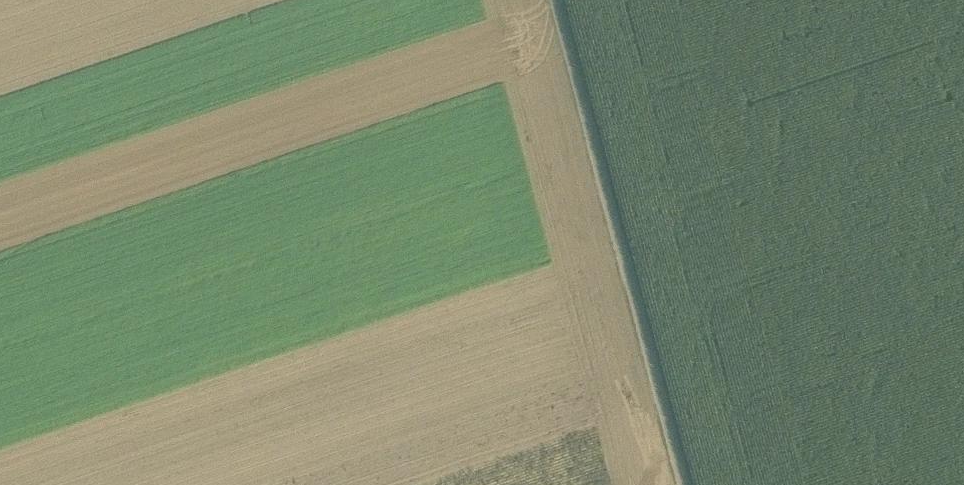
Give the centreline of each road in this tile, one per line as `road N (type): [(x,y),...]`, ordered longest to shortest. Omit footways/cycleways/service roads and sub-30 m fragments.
road 1 (track): [(685,484),(557,0)]

